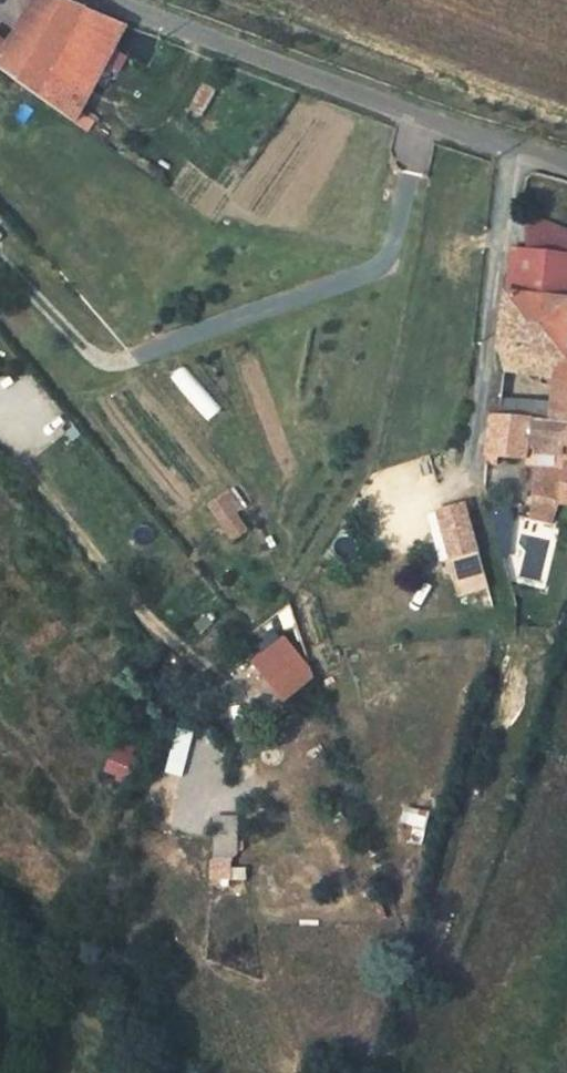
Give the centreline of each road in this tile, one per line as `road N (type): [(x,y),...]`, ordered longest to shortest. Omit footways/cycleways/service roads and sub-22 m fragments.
road 1 (tertiary): [(106,0),(261,65),(516,152)]
road 2 (residential): [(516,152),(473,491)]

